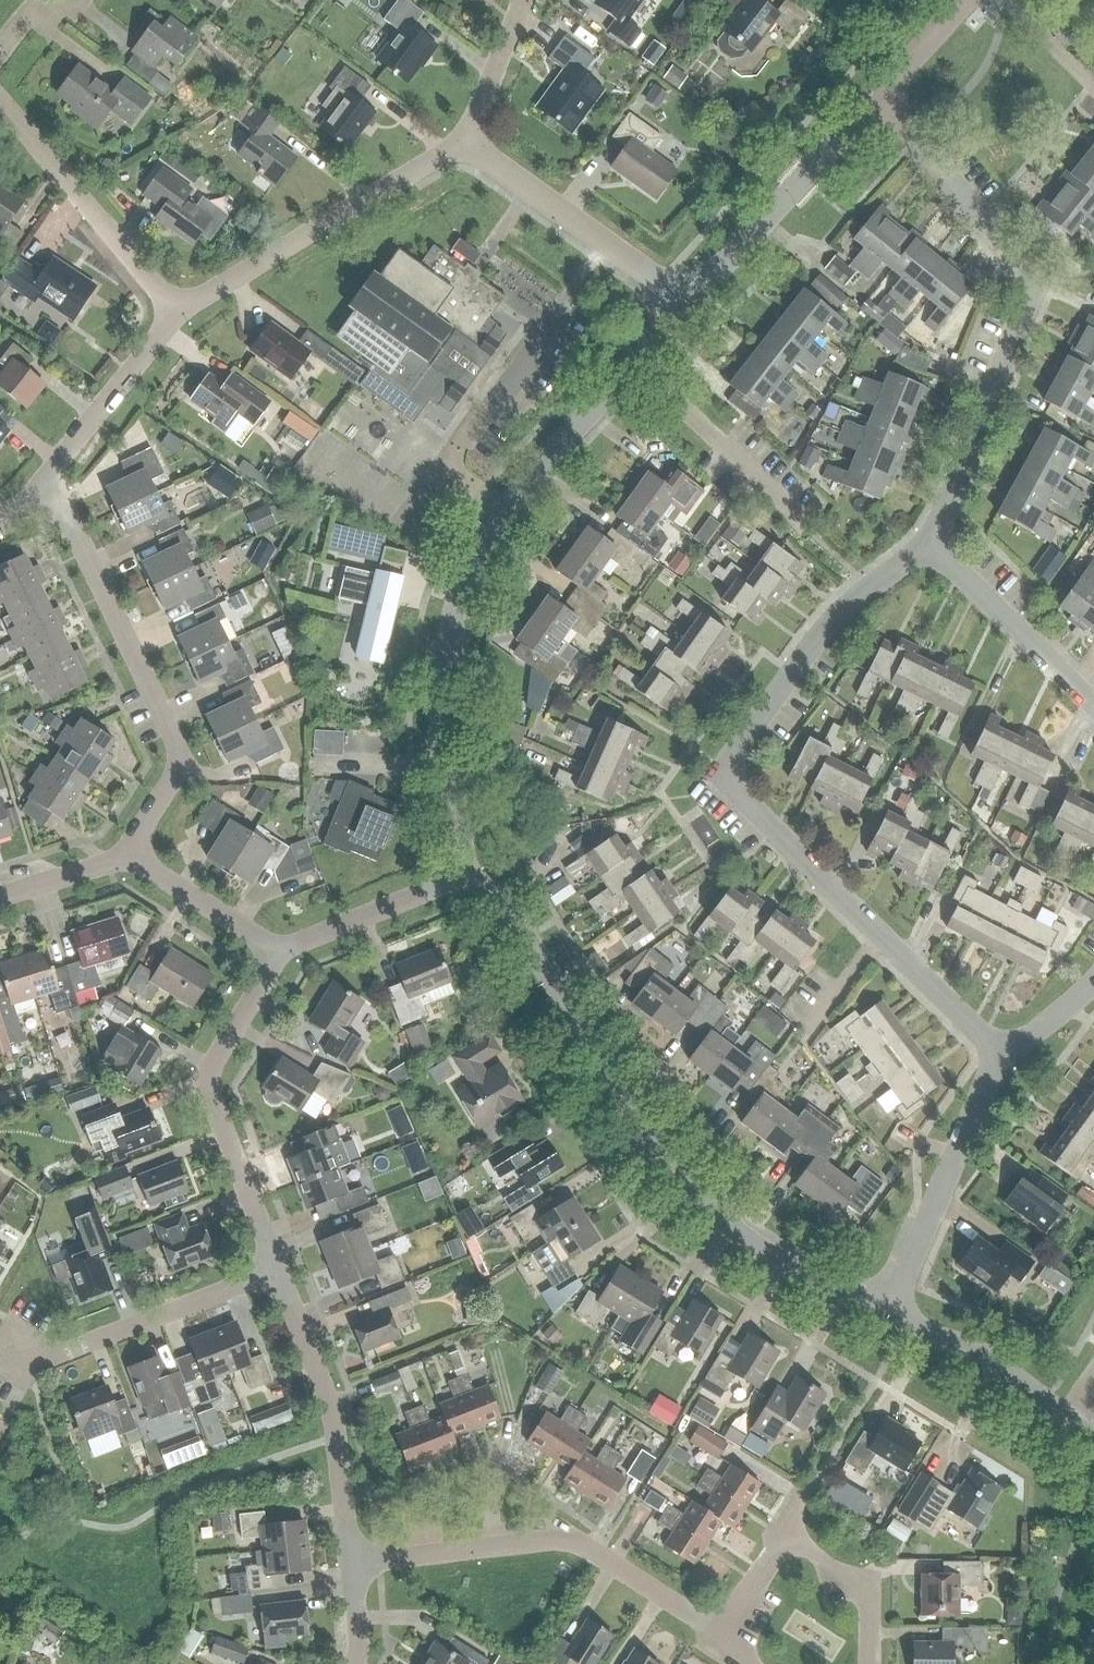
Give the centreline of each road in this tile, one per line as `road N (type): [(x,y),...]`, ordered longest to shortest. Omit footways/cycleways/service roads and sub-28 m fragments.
road 1 (residential): [(999,1056),(720,781),(829,620),(925,542)]
road 2 (tertiary): [(672,294),(637,360),(505,509),(454,614),(440,727),(467,874)]
road 3 (tertiary): [(467,874),(518,928),(692,1191),(750,1242),(841,1296),(894,1300)]
road 4 (residential): [(925,542),(1029,291),(884,86)]
road 5 (residential): [(125,855),(181,755),(64,512),(43,489)]
road 6 (residential): [(721,1633),(571,1540),(353,1564)]
road 7 (residential): [(277,1273),(206,1080),(277,952)]
road 8 (residential): [(175,315),(461,141)]
road 9 (residential): [(353,1564),(332,1417),(277,1273)]
road 10 (tertiary): [(884,86),(727,263),(672,294)]
road 11 (residential): [(277,1273),(65,1352),(0,1364)]
road 12 (residential): [(0,101),(175,315)]
road 13 (residential): [(894,1300),(999,1056)]
road 14 (residential): [(672,294),(461,141)]
road 15 (residential): [(1093,703),(925,542)]
road 16 (residential): [(43,489),(175,315)]
road 17 (tertiary): [(894,1300),(928,1334),(998,1367),(1069,1422)]
road 18 (residential): [(467,874),(277,952)]
road 19 (residential): [(277,952),(125,855)]
road 20 (residential): [(867,1663),(863,1589),(783,1532)]
road 21 (residential): [(461,141),(522,0)]
road 22 (residential): [(125,855),(0,899)]
road 23 (residential): [(999,1056),(1093,980)]

